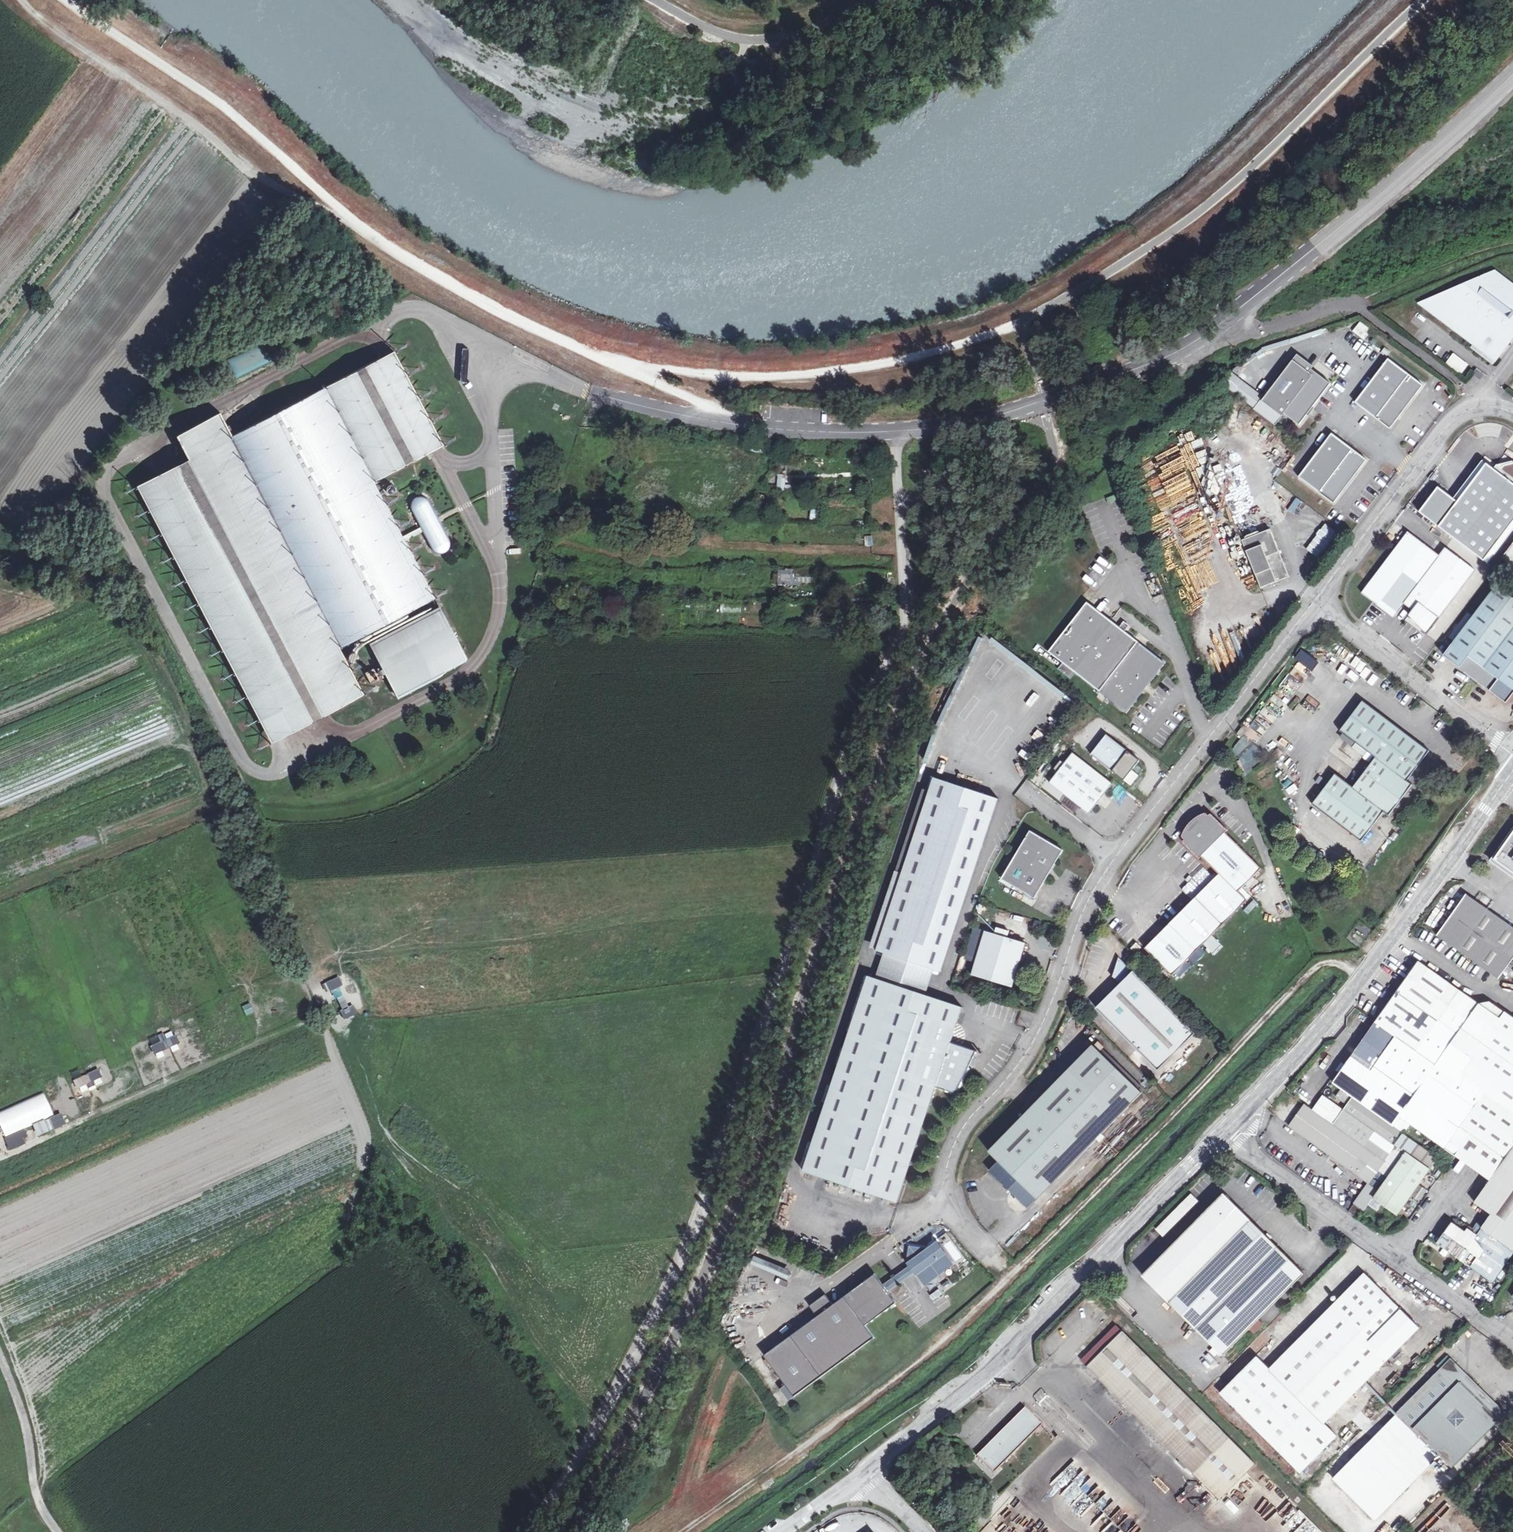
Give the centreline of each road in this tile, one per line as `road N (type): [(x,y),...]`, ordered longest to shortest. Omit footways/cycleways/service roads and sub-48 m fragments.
road 1 (track): [(895,436),(902,611),(864,704),(728,1158),(588,1440),(521,1531)]
road 2 (unclassified): [(1512,77),(1446,141),(1190,347),(1114,382),(958,429),(879,437),(814,433),(488,360)]
road 3 (unclassified): [(488,360),(432,315),(392,311),(123,455),(106,476),(112,508),(232,750),(252,767),(278,769),(466,676),(492,644),(504,596)]
road 4 (track): [(1360,982),(1336,965),(1314,969),(941,1345),(683,1531)]
road 5 (unclassified): [(1000,1269),(943,1207),(946,1166),(964,1125),(1016,1074),(1047,1022),(1100,880),(1314,608)]
road 6 (track): [(80,0),(226,98),(345,218),(456,296),(625,363)]
road 7 (unclassified): [(1231,1133),(995,1367),(865,1471)]
road 8 (track): [(625,363),(771,384),(932,355),(1026,320)]
road 9 (unclassified): [(1231,1133),(1330,1219),(1512,1353)]
road 10 (residential): [(1314,608),(1479,397),(1512,420)]
road 11 (unclassified): [(1400,929),(1231,1133)]
road 12 (residential): [(1512,754),(1314,608)]
road 13 (unclassified): [(504,596),(488,360)]
road 14 (track): [(58,1531),(37,1497),(30,1443),(0,1359)]
road 15 (track): [(1512,242),(1349,299)]
road 16 (unclassified): [(1497,791),(1400,929)]
road 17 (track): [(1349,299),(1216,329)]
road 18 (unclassified): [(1512,997),(1502,998),(1400,929)]

